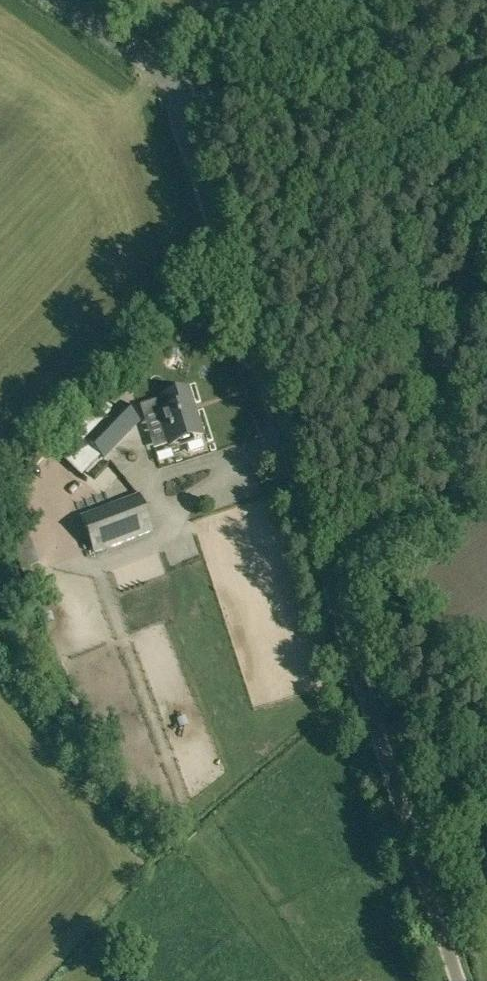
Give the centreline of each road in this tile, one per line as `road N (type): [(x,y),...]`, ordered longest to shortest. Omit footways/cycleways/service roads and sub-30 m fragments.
road 1 (tertiary): [(460,980),(327,585),(182,84)]
road 2 (tertiary): [(486,176),(182,84)]
road 3 (track): [(327,585),(486,486)]
road 4 (tertiary): [(182,84),(60,0)]

